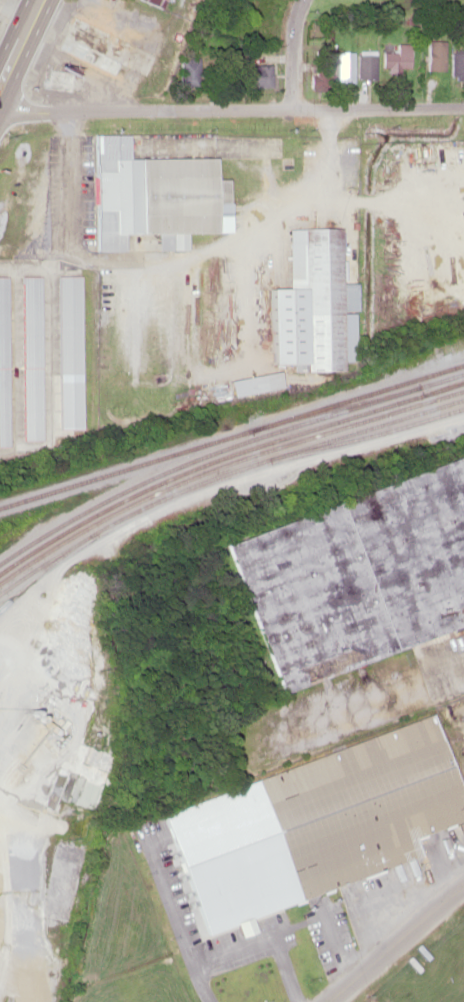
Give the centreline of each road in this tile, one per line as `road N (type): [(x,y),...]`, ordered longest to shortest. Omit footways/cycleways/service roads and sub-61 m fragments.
road 1 (residential): [(0,118),(463,104)]
road 2 (residential): [(327,1001),(463,885)]

